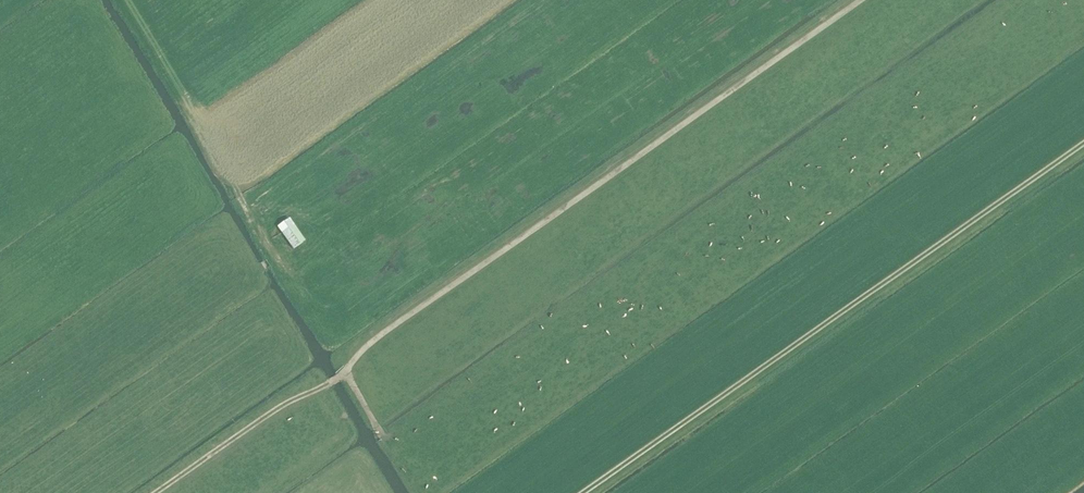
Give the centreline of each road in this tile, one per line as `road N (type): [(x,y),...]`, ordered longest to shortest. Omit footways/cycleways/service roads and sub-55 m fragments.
road 1 (track): [(345,370),(371,343),(862,0)]
road 2 (track): [(586,492),(1083,145)]
road 3 (track): [(156,492),(345,370),(383,437)]
road 4 (track): [(277,259),(125,0)]

